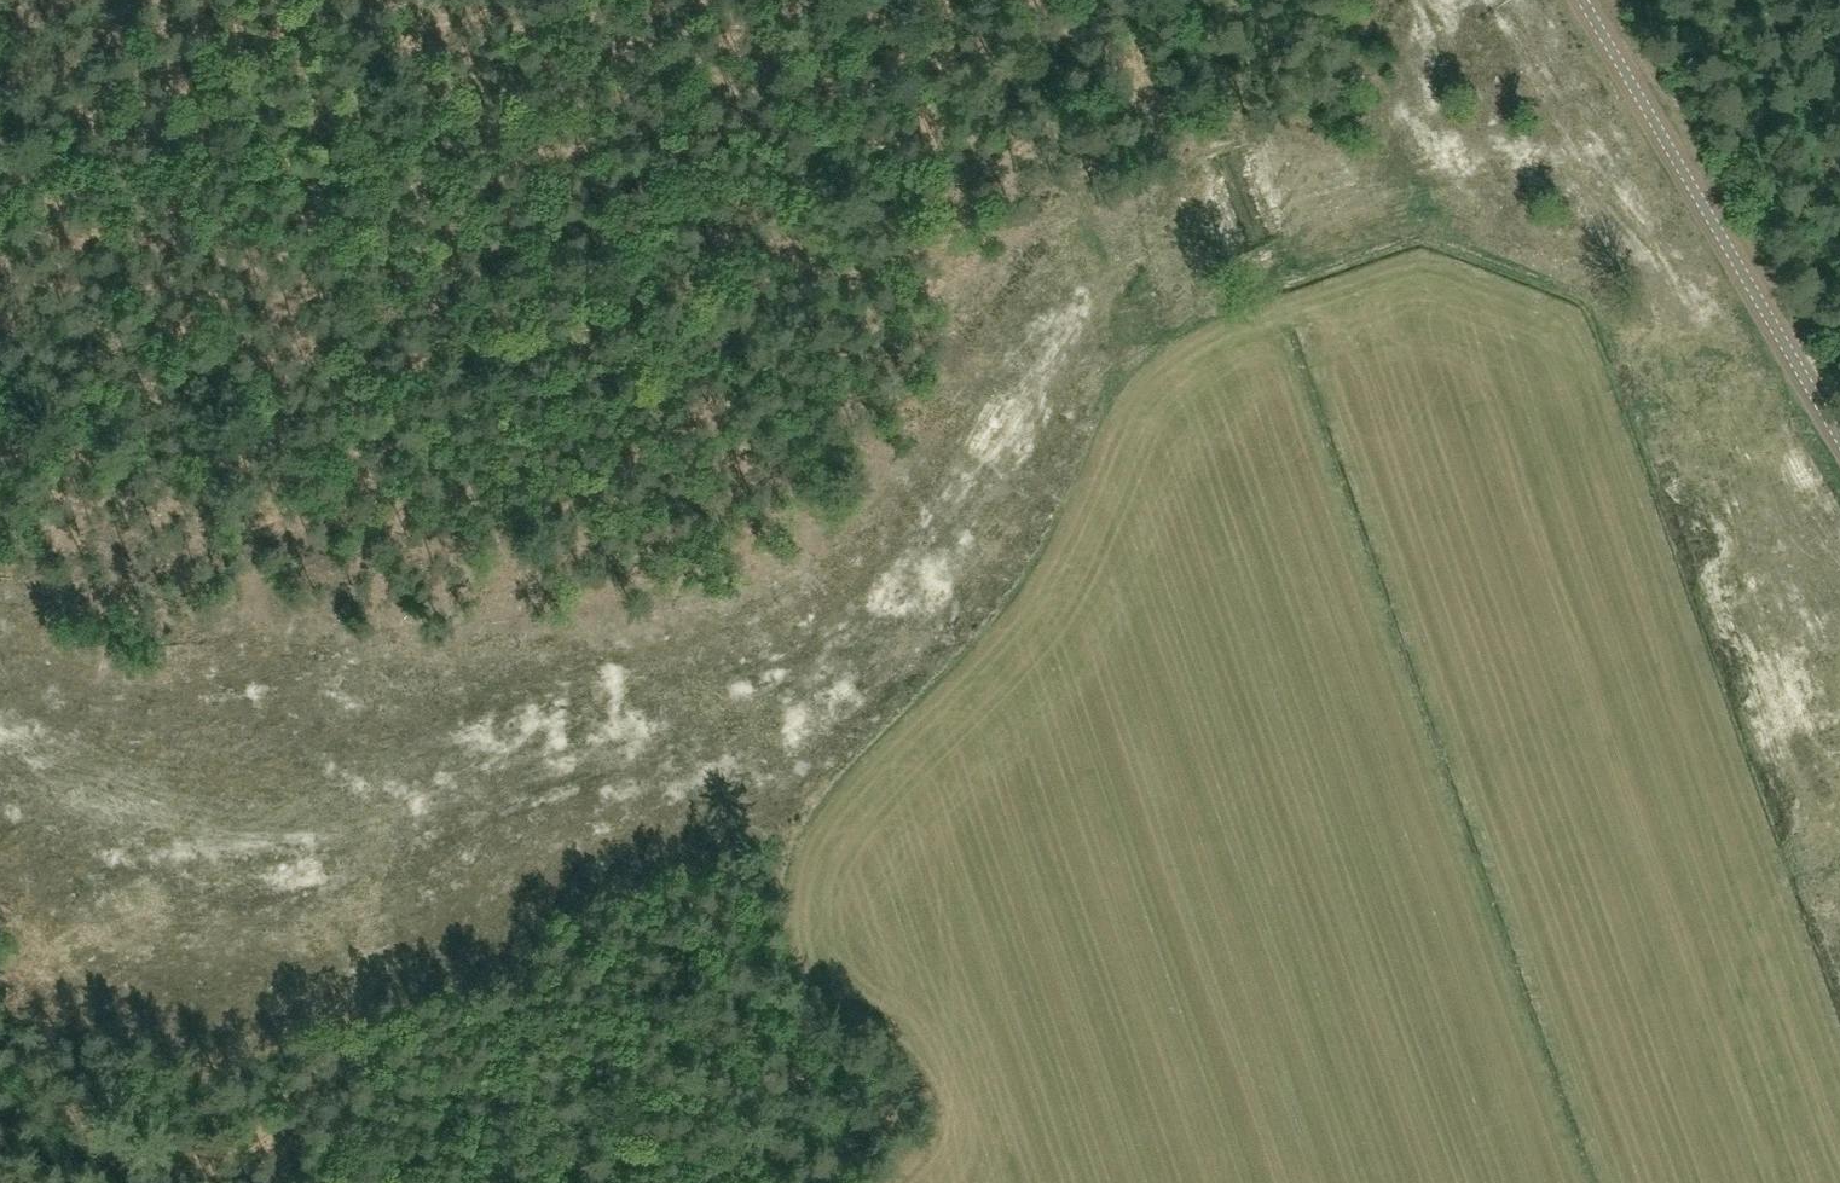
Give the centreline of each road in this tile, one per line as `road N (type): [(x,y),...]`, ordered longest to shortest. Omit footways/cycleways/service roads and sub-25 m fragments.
road 1 (tertiary): [(1839,436),(1583,0)]

